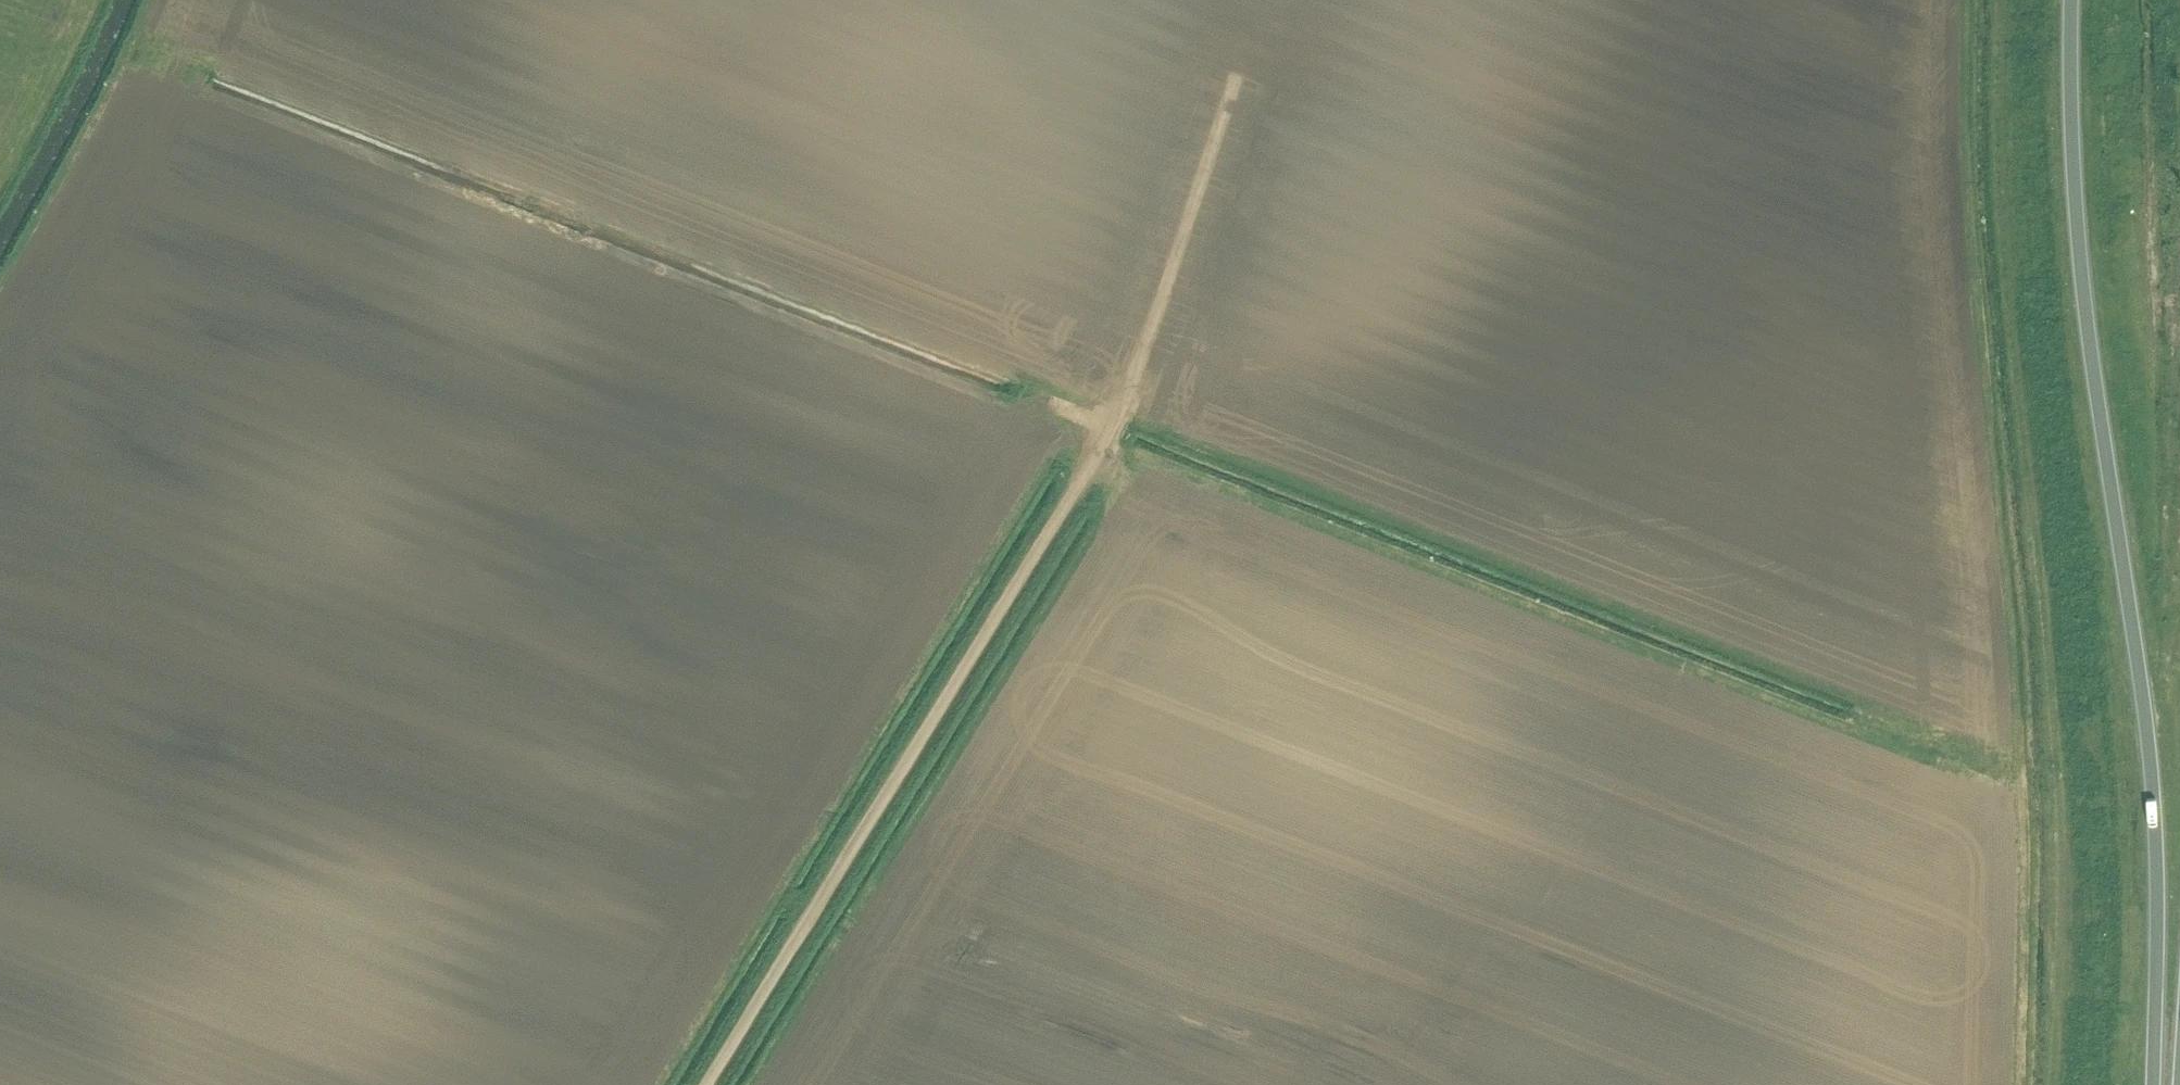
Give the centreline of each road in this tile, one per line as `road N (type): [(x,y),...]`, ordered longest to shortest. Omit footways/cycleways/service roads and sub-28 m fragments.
road 1 (track): [(703,1084),(1114,424),(1265,0)]
road 2 (trunk): [(2072,0),(2078,240),(2149,760),(2151,1084)]

